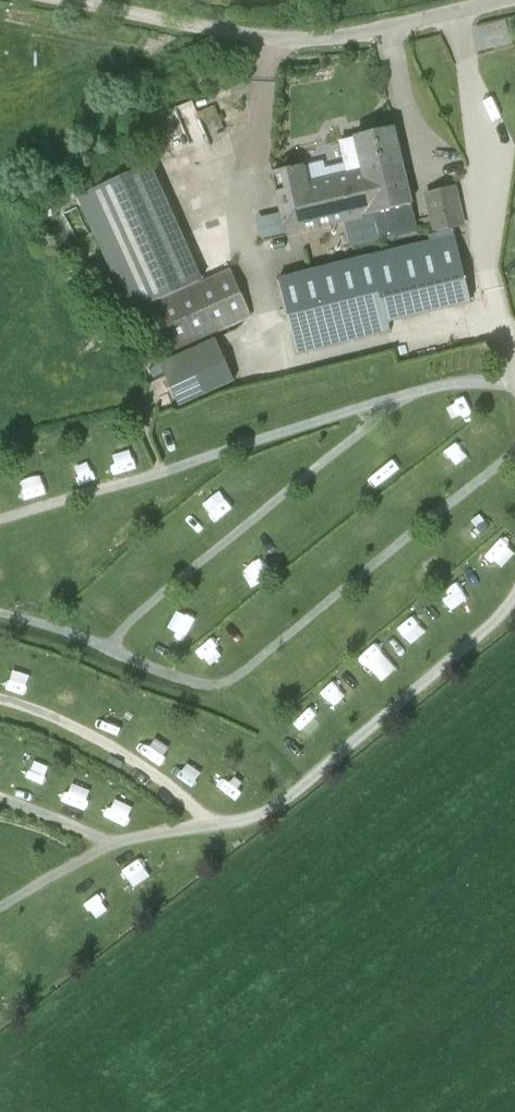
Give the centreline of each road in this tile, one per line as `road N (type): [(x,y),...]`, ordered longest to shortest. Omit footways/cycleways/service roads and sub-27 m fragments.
road 1 (unclassified): [(68,0),(298,39),(502,0)]

